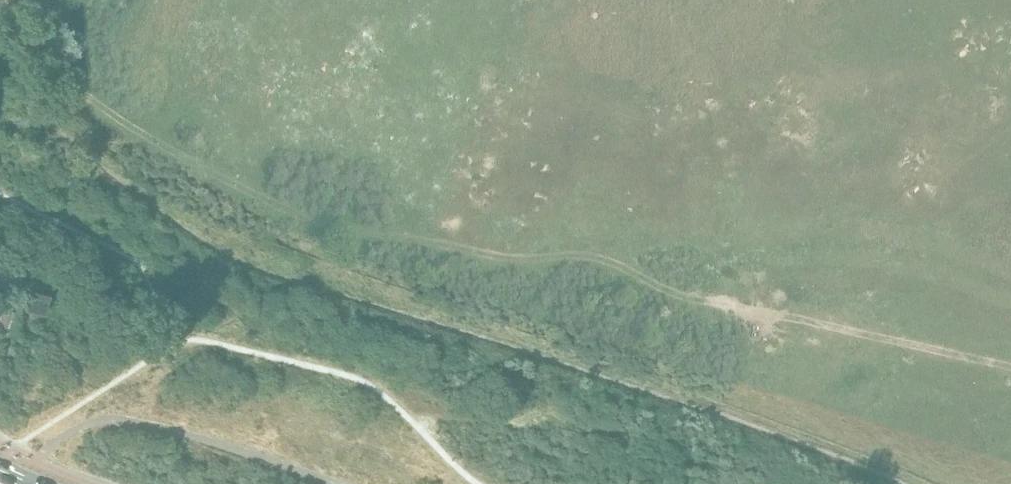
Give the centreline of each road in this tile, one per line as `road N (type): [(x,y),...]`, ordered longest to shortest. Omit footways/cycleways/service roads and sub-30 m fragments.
road 1 (track): [(1010,368),(683,298),(610,262),(516,264),(326,223),(86,101),(9,12)]

